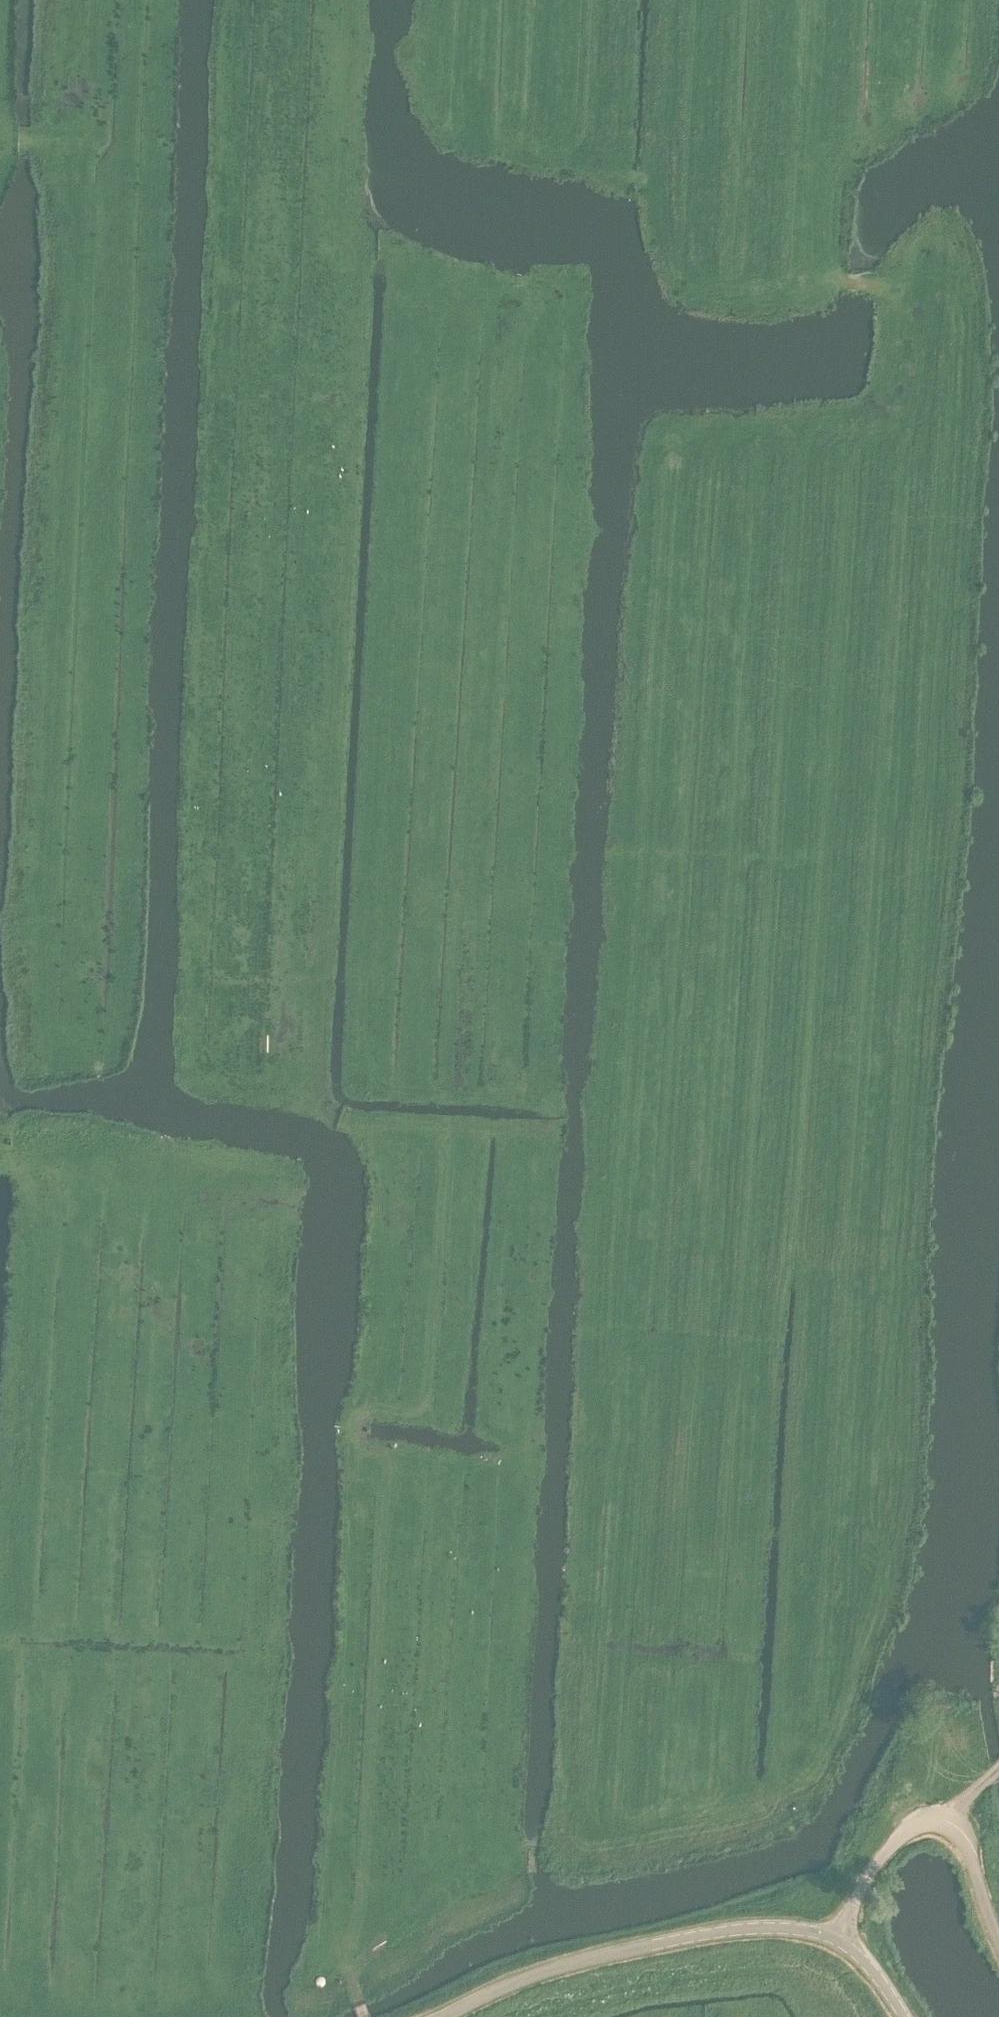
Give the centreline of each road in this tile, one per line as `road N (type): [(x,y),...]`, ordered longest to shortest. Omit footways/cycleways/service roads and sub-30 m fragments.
road 1 (unclassified): [(839,1939),(762,1927),(679,1938),(543,1972),(443,2016)]
road 2 (unclassified): [(839,1939),(892,1845),(928,1824),(962,1845),(998,1943)]

